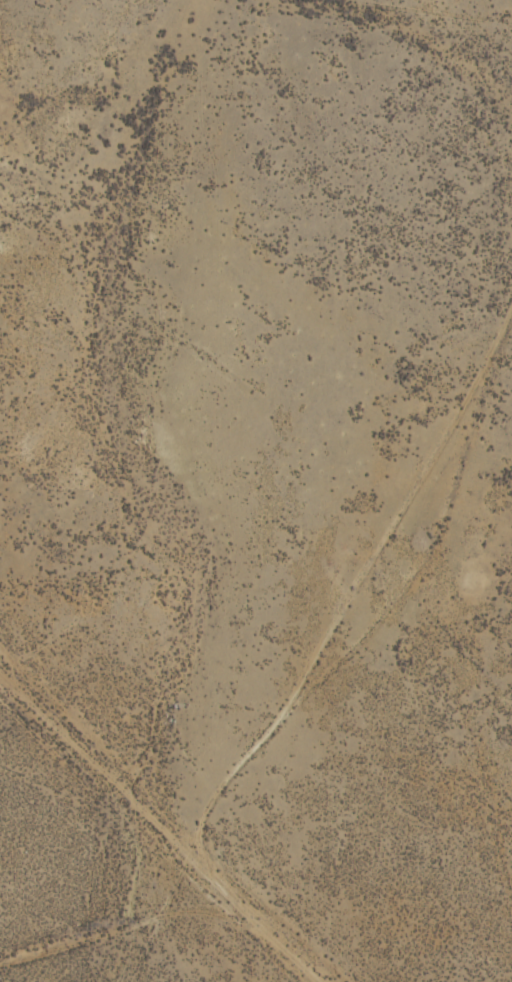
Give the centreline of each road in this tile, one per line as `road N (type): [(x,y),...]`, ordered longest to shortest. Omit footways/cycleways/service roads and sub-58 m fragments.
road 1 (track): [(0,702),(318,981)]

